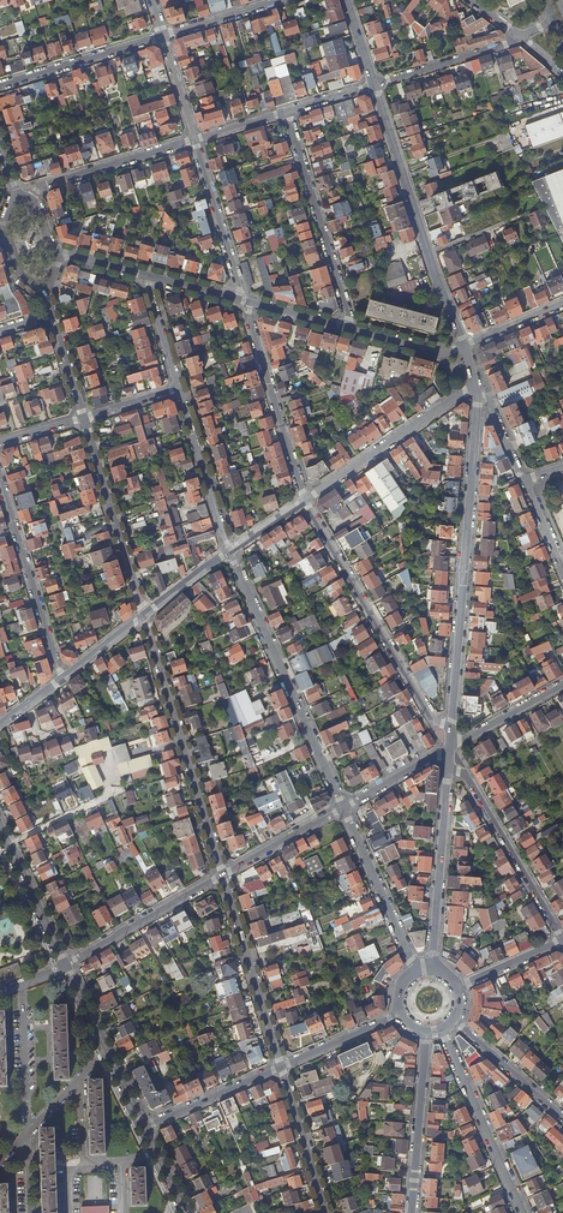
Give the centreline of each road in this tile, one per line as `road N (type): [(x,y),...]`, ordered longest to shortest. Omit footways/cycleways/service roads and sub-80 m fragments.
road 1 (residential): [(452,727),(475,388)]
road 2 (residential): [(343,809),(230,552)]
road 3 (residential): [(465,345),(374,84)]
road 4 (residential): [(452,727),(435,721),(304,499)]
road 5 (residential): [(223,875),(145,615)]
road 6 (residential): [(287,112),(350,328)]
road 7 (residential): [(562,941),(467,776),(449,767)]
road 8 (residential): [(64,678),(0,479)]
road 9 (residential): [(83,419),(145,615)]
road 10 (residential): [(250,302),(304,499)]
road 11 (residential): [(304,499),(475,388)]
road 12 (residential): [(432,969),(449,767)]
road 13 (residential): [(282,1067),(223,875)]
road 14 (residential): [(442,1030),(523,1212)]
road 15 (residential): [(66,966),(223,875)]
road 16 (residential): [(411,1212),(426,1033)]
road 17 (residential): [(416,972),(343,809)]
road 18 (residential): [(30,199),(44,184),(194,140)]
road 19 (residential): [(163,36),(0,87)]
road 20 (residential): [(230,552),(180,390)]
road 21 (residential): [(244,301),(194,140)]
road 22 (residential): [(374,84),(520,36)]
road 23 (residential): [(66,966),(0,828)]
road 24 (residential): [(282,1067),(326,1212)]
road 25 (residential): [(145,1127),(282,1067)]
road 26 (residential): [(28,1133),(22,984)]
road 27 (residential): [(562,1118),(454,1020)]
road 28 (residential): [(223,875),(343,809)]
road 29 (residential): [(70,1212),(69,1175),(84,1163),(157,1151)]
road 30 (residential): [(450,748),(562,685)]
road 31 (residential): [(282,1067),(399,1015)]
road 32 (residential): [(281,0),(163,36)]
road 33 (residential): [(343,809),(450,748)]
road 34 (residential): [(465,345),(440,354),(350,328)]

